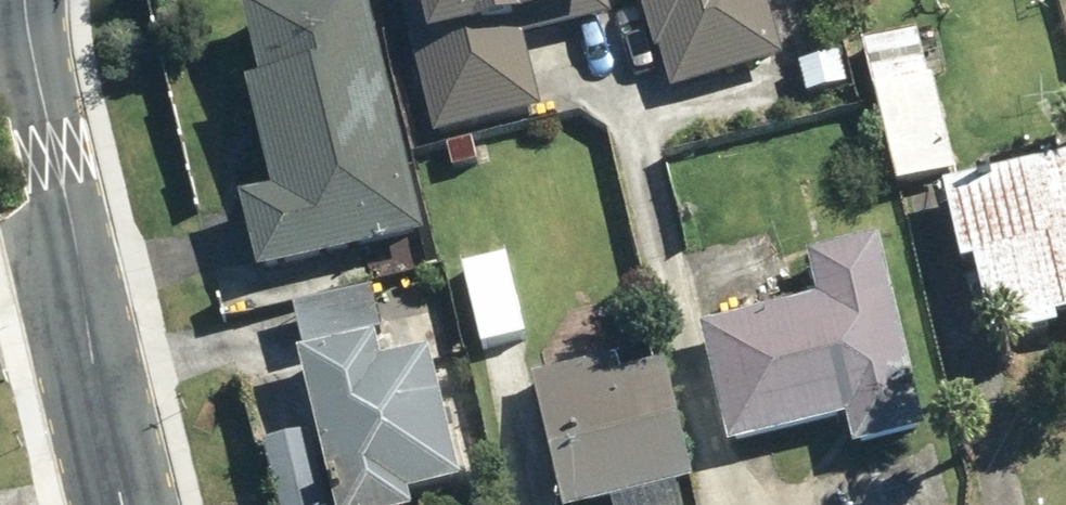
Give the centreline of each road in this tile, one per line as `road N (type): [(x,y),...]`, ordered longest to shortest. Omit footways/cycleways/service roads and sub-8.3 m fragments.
road 1 (residential): [(121,504),(96,399),(84,276),(53,158),(26,0)]

